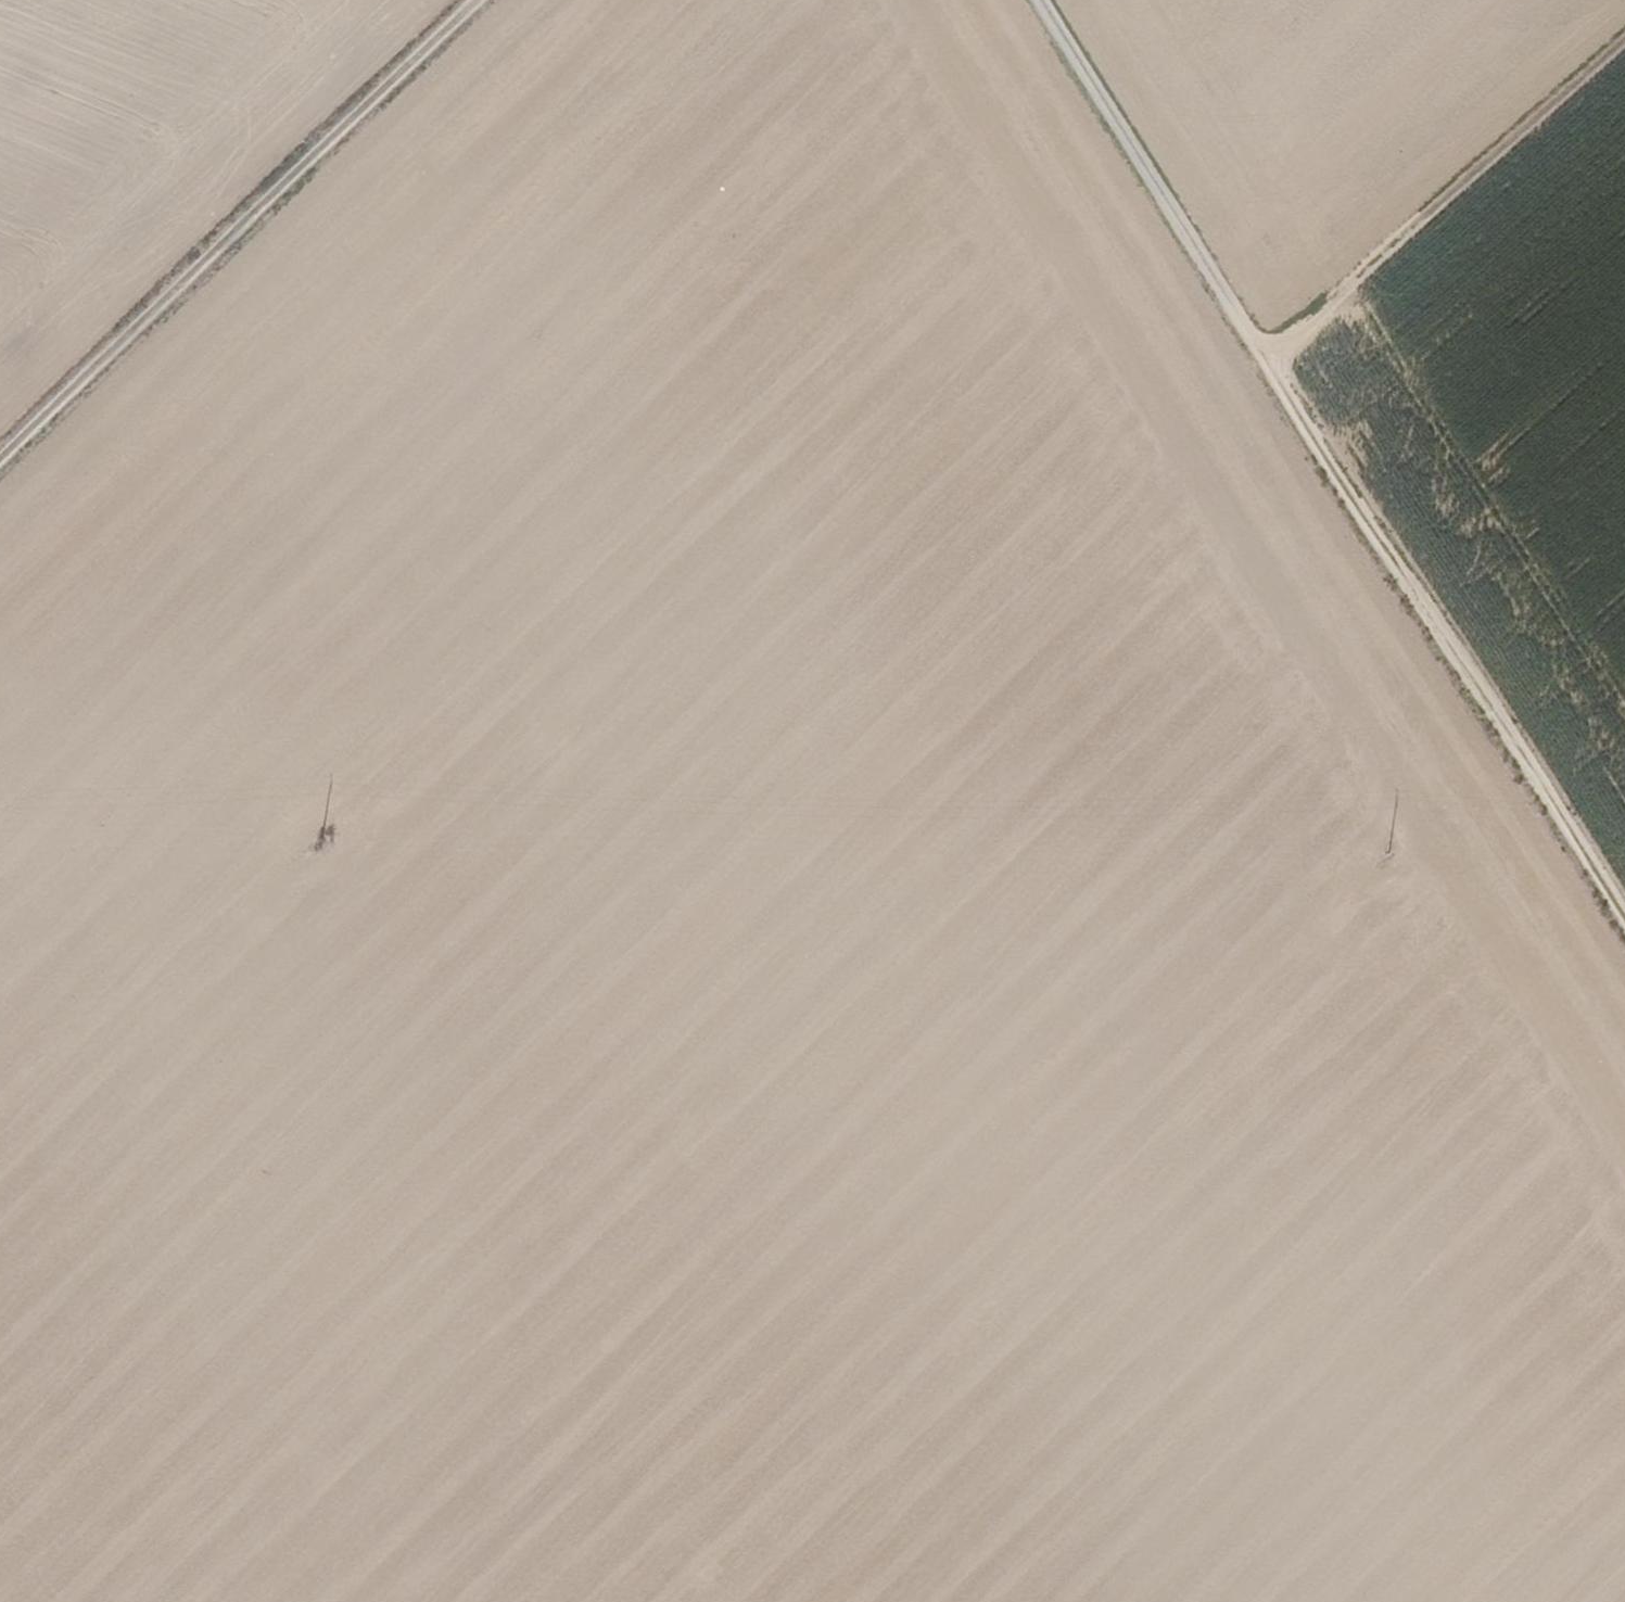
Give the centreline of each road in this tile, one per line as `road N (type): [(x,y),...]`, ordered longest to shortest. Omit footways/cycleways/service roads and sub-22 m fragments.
road 1 (track): [(1041,0),(1624,921)]
road 2 (track): [(0,466),(476,0)]
road 3 (track): [(1264,359),(1624,41)]

